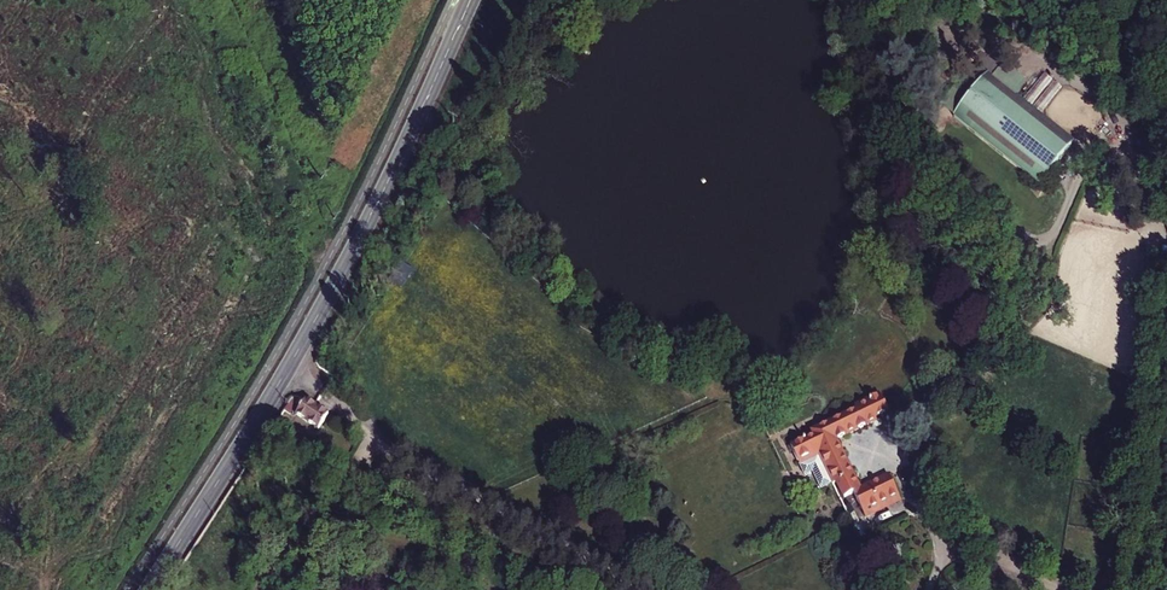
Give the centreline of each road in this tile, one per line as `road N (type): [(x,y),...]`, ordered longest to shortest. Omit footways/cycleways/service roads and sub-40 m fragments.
road 1 (secondary): [(148,589),(306,336),(471,0)]

